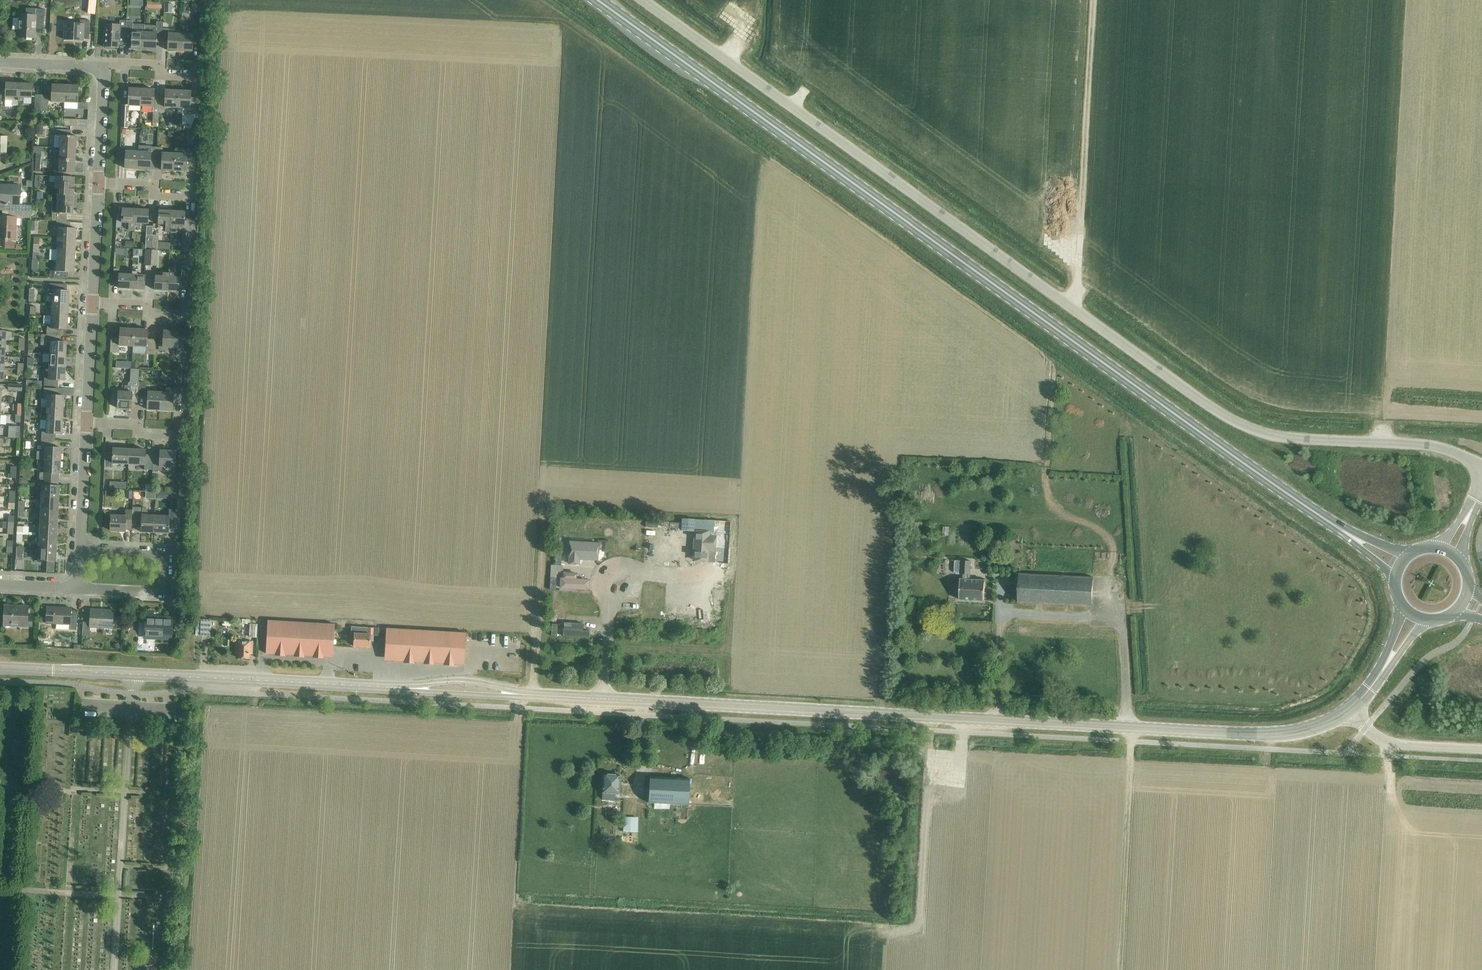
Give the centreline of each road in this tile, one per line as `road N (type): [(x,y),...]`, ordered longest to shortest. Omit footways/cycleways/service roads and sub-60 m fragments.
road 1 (tertiary): [(1481,465),(1425,445),(1278,436),(1216,410),(641,0)]
road 2 (primary): [(1338,527),(598,0)]
road 3 (secondary): [(1129,730),(603,699)]
road 4 (secondary): [(413,690),(0,667)]
road 5 (track): [(1064,304),(1076,287),(1092,0)]
road 6 (track): [(1116,969),(1129,730)]
road 7 (residential): [(603,699),(609,571),(717,570)]
road 8 (secondary): [(1129,730),(1284,734),(1352,708)]
road 9 (residential): [(79,589),(154,593),(165,581),(159,553),(81,548)]
road 10 (unclassified): [(1481,750),(1386,742),(1352,708)]
road 11 (residential): [(86,423),(81,548)]
road 12 (residential): [(92,303),(86,423)]

